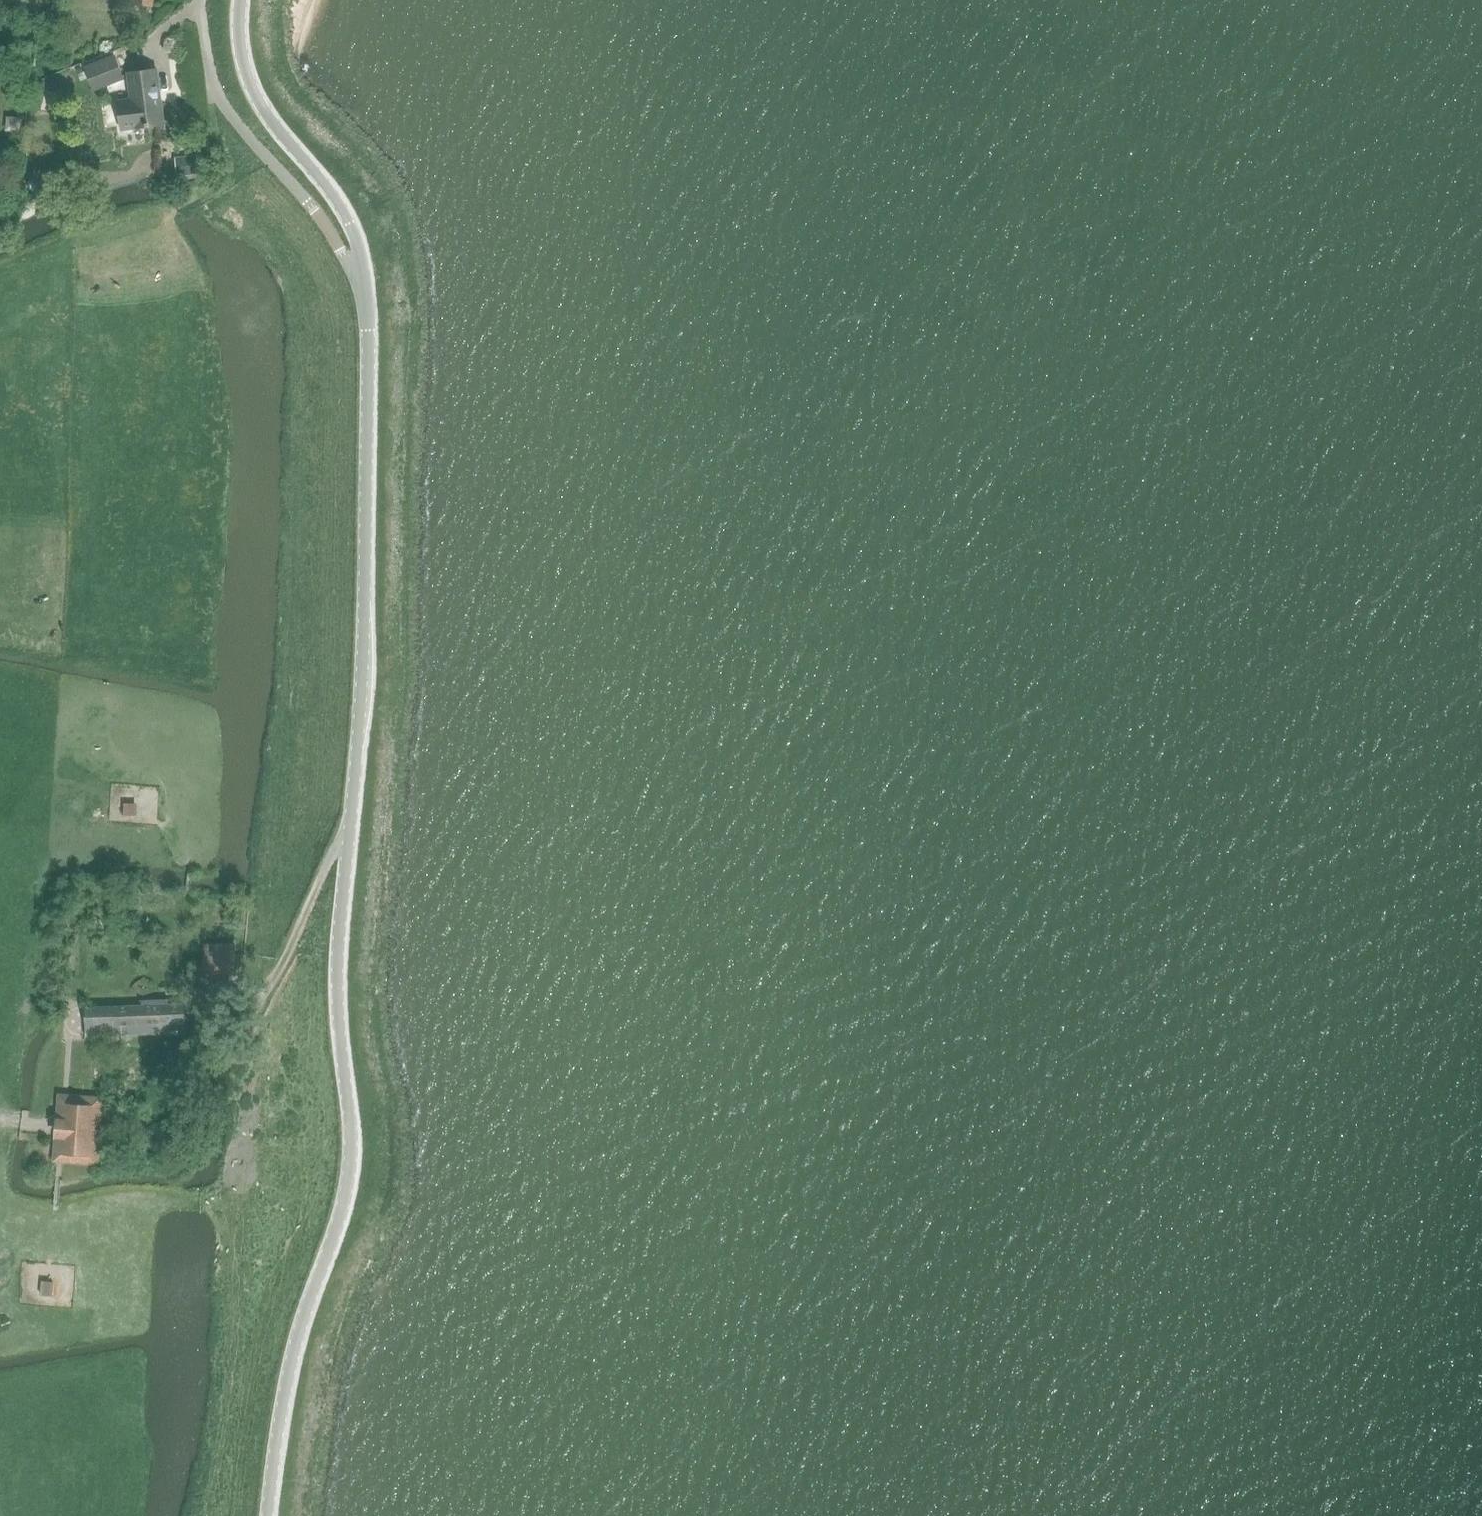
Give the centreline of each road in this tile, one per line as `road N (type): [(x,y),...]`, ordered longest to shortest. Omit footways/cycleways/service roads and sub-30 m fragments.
road 1 (tertiary): [(268,1515),(287,1384),(351,1165),(336,956),(363,709),(368,305)]
road 2 (tertiary): [(368,305),(315,210),(216,92),(201,0)]
road 3 (tertiary): [(368,305),(348,217),(251,84),(242,0)]

